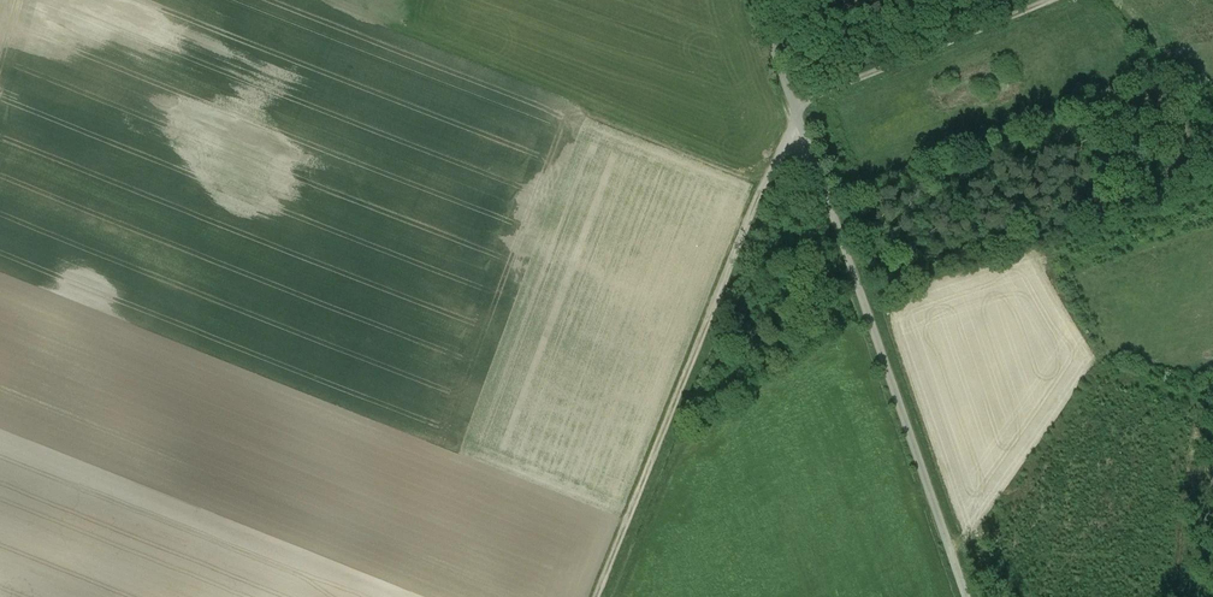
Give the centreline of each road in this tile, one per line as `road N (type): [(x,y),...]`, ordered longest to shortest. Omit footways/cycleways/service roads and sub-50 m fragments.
road 1 (track): [(1068,0),(801,108),(598,596)]
road 2 (unclassified): [(750,0),(965,596)]

